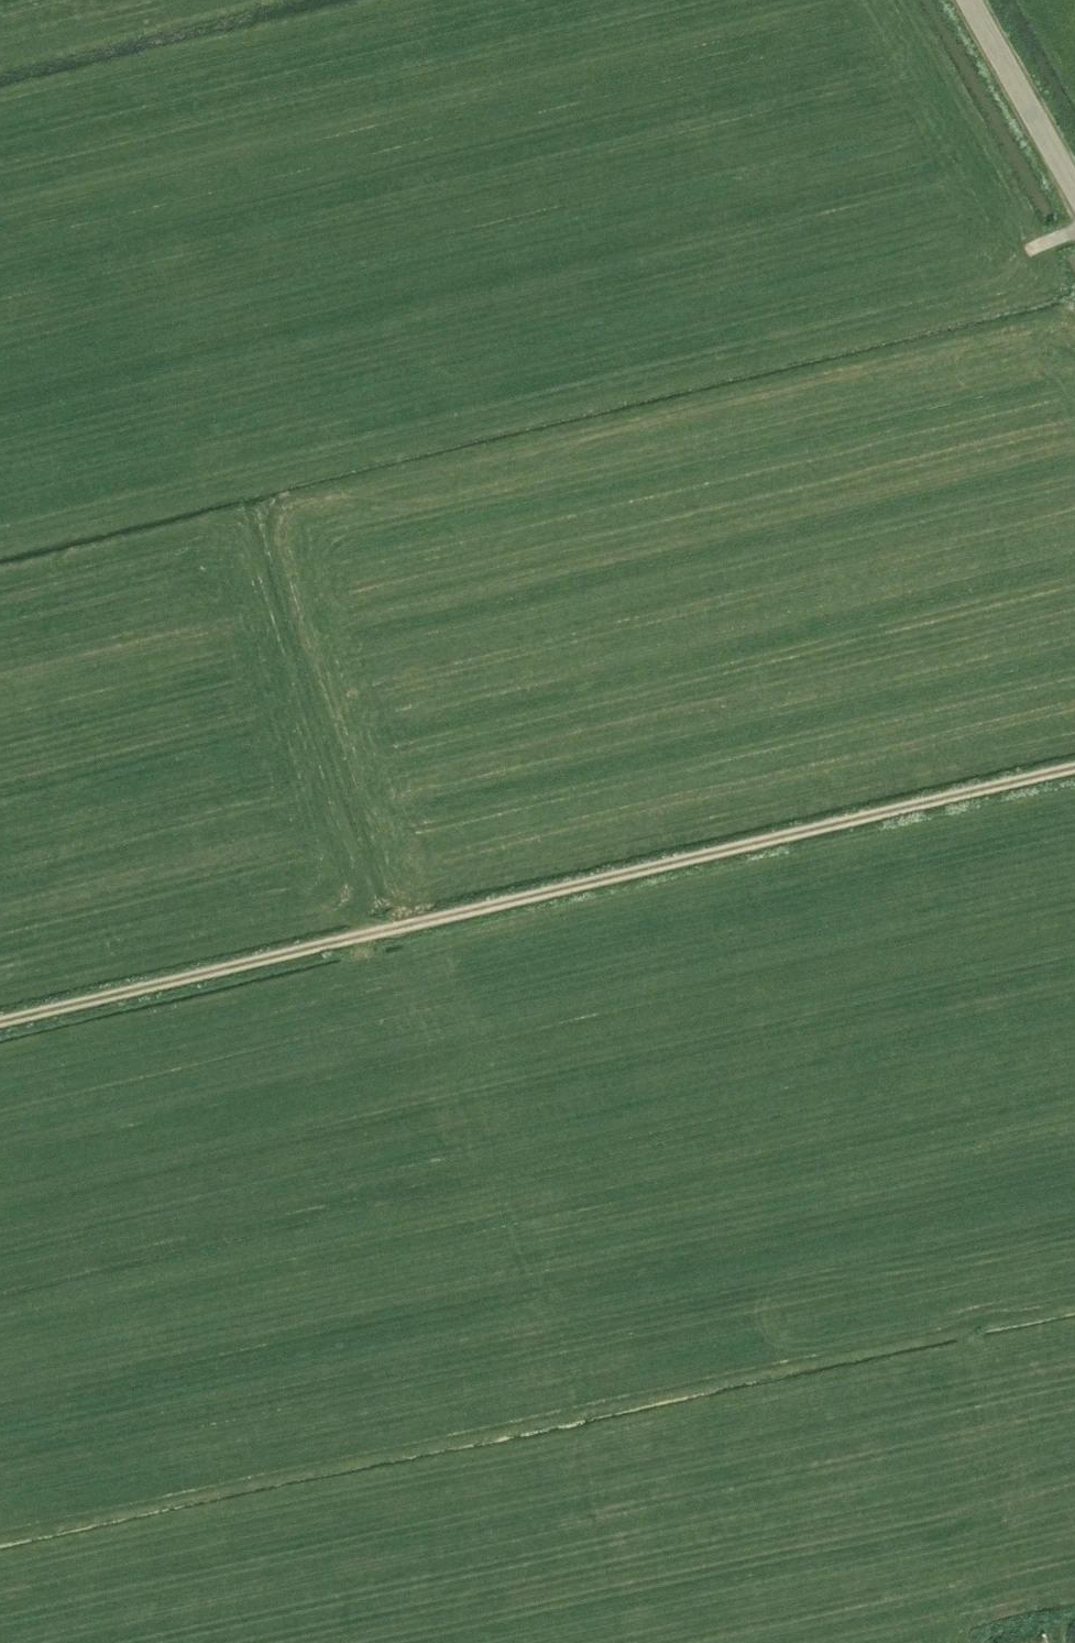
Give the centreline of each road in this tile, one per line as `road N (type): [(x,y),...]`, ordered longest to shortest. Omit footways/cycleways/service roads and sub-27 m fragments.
road 1 (track): [(1074,766),(0,1024)]
road 2 (unclassified): [(1074,188),(968,0)]

